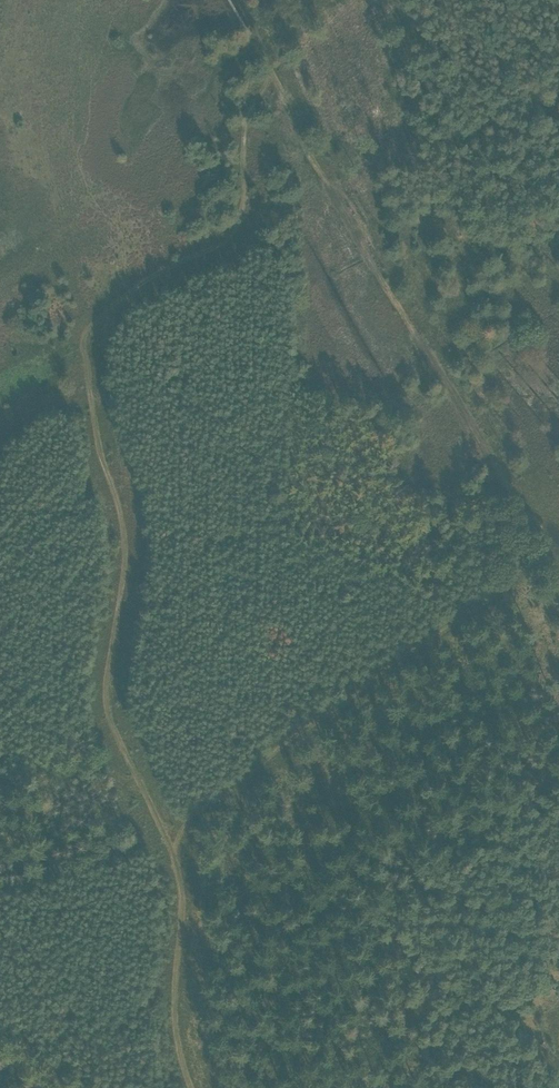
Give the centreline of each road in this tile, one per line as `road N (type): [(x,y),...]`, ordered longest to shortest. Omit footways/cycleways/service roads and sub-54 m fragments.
road 1 (track): [(183,833),(175,844),(184,914),(174,1000),(195,1087)]
road 2 (track): [(316,166),(235,0)]

